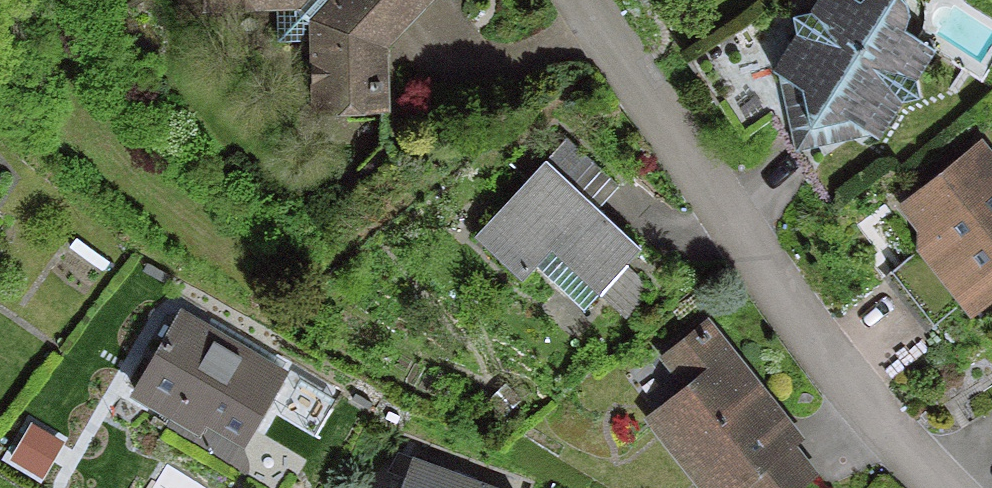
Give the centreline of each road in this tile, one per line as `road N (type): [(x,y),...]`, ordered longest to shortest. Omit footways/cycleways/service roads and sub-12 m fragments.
road 1 (residential): [(925,487),(899,462),(573,0)]

